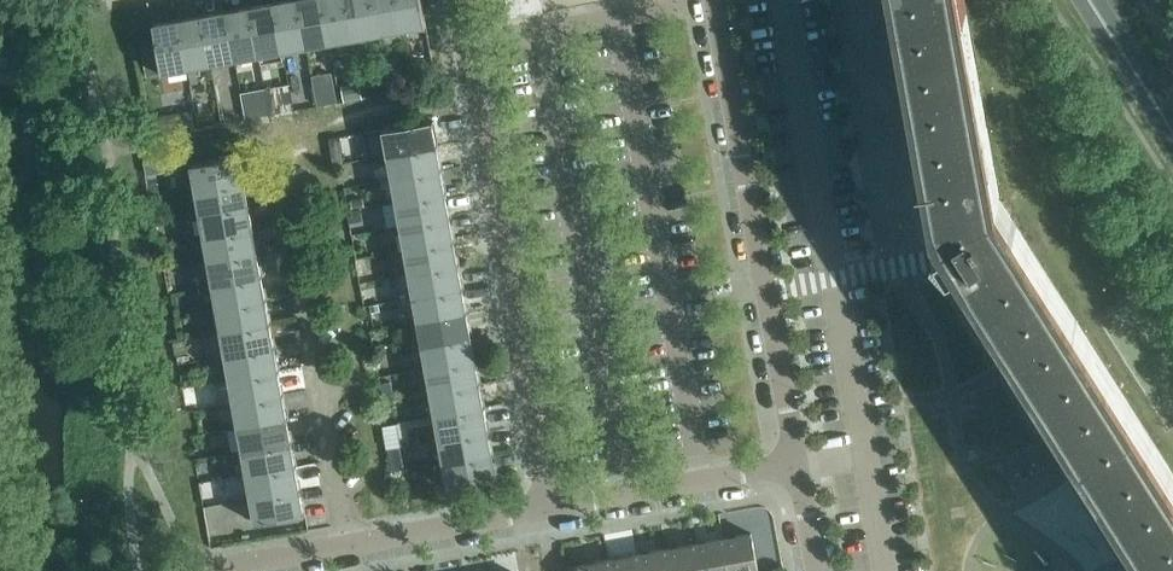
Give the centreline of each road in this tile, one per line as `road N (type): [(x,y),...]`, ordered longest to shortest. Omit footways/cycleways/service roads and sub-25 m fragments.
road 1 (residential): [(549,515),(459,0)]
road 2 (residential): [(226,570),(549,515)]
road 3 (residential): [(549,515),(793,473)]
road 4 (secondary): [(1090,0),(1172,130)]

